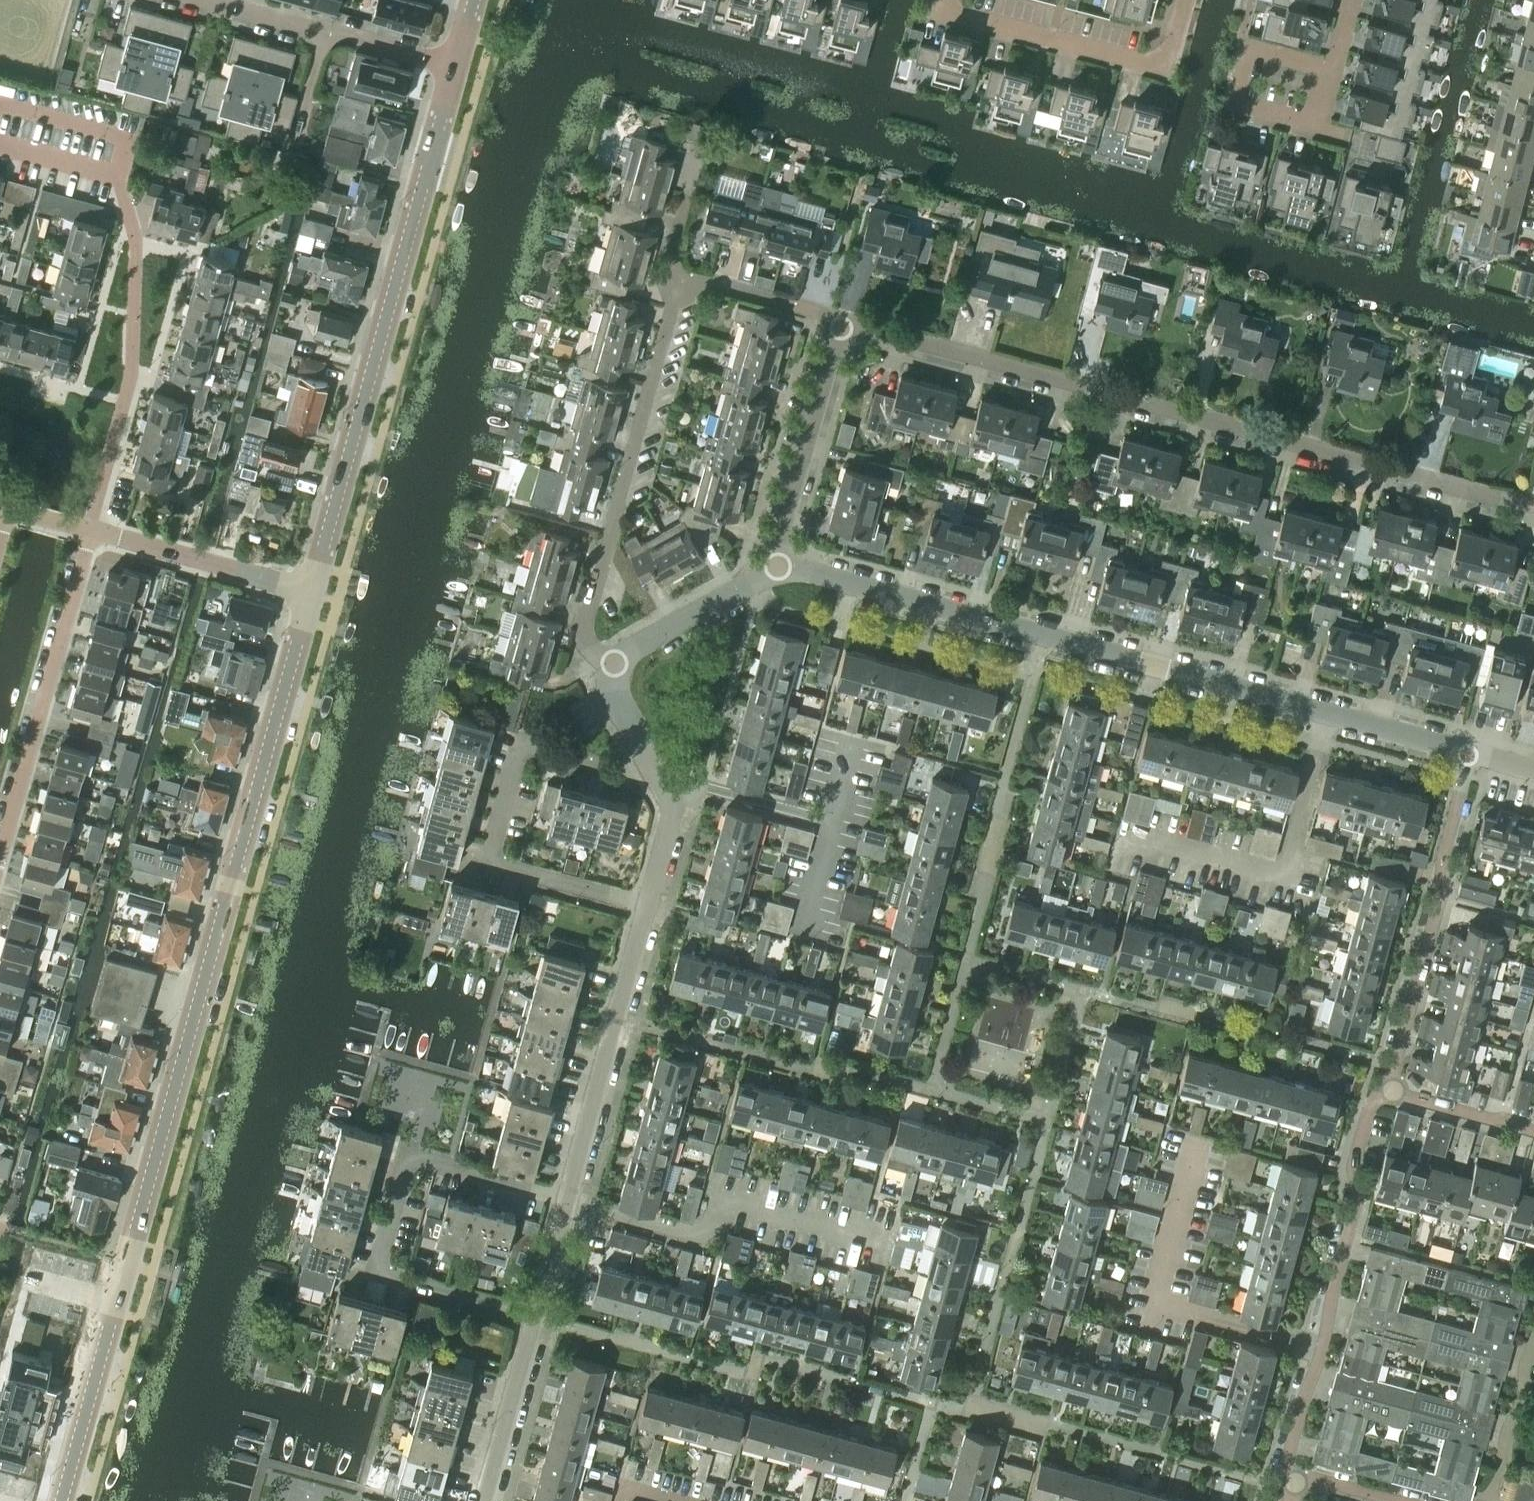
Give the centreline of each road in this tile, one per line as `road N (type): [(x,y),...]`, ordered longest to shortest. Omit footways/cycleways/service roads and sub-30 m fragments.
road 1 (tertiary): [(60,1500),(311,595)]
road 2 (residential): [(1518,505),(841,325)]
road 3 (residential): [(1326,708),(777,572)]
road 4 (tertiary): [(311,595),(453,70)]
road 5 (residential): [(540,1323),(375,1276),(409,1163),(576,1208)]
road 6 (residential): [(648,908),(492,864),(520,747),(659,781)]
road 7 (residential): [(617,669),(590,653),(585,629),(682,282)]
road 8 (residential): [(93,531),(166,262),(106,176)]
road 9 (residential): [(1381,1093),(1469,746)]
road 10 (residential): [(0,863),(93,531)]
road 11 (residential): [(1133,843),(1283,881),(1326,708)]
road 12 (residential): [(576,1208),(708,1236),(717,1202),(870,1235)]
road 13 (residential): [(1317,1343),(1157,1303),(1196,1159)]
road 14 (residential): [(576,1208),(648,908)]
road 15 (residential): [(962,0),(1163,58),(1179,0)]
road 16 (residential): [(1317,1343),(1381,1093)]
road 17 (residential): [(777,572),(841,325)]
road 18 (tertiary): [(311,595),(93,531)]
road 19 (residential): [(1333,71),(1248,54),(1237,98),(1244,108),(1310,124),(1321,115)]
road 20 (residential): [(617,669),(777,572)]
road 21 (residential): [(486,1500),(540,1323)]
road 22 (residential): [(1485,1500),(1533,1330)]
road 23 (residential): [(667,796),(704,793),(833,825)]
road 24 (residential): [(841,325),(682,282)]
road 25 (residential): [(1533,1132),(1381,1093)]
road 26 (residential): [(1469,746),(1326,708)]
road 27 (residential): [(1283,1477),(1317,1343)]
road 28 (residential): [(453,70),(323,33)]
road 29 (residential): [(682,282),(668,260),(694,167)]
road 30 (residential): [(323,33),(292,151)]
road 31 (residential): [(659,781),(618,697),(617,669)]
road 32 (residential): [(540,1323),(576,1208)]

